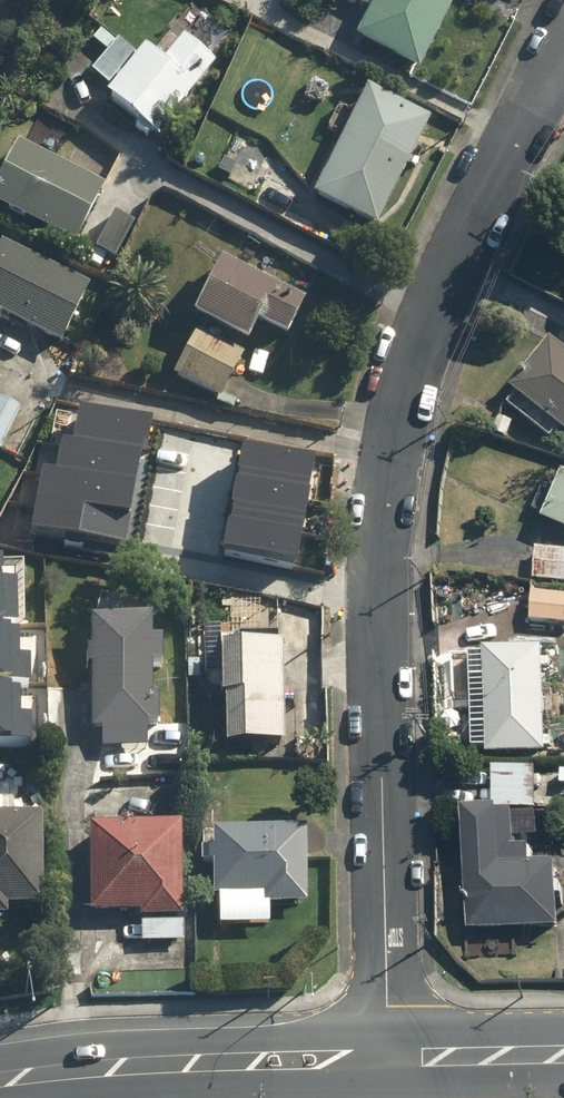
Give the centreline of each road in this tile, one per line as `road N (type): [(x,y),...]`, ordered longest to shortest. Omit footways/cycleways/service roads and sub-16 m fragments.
road 1 (residential): [(387,1059),(390,495),(424,344),(563,58)]
road 2 (secondary): [(387,1059),(131,1065),(0,1079)]
road 3 (secondary): [(563,1055),(387,1059)]

